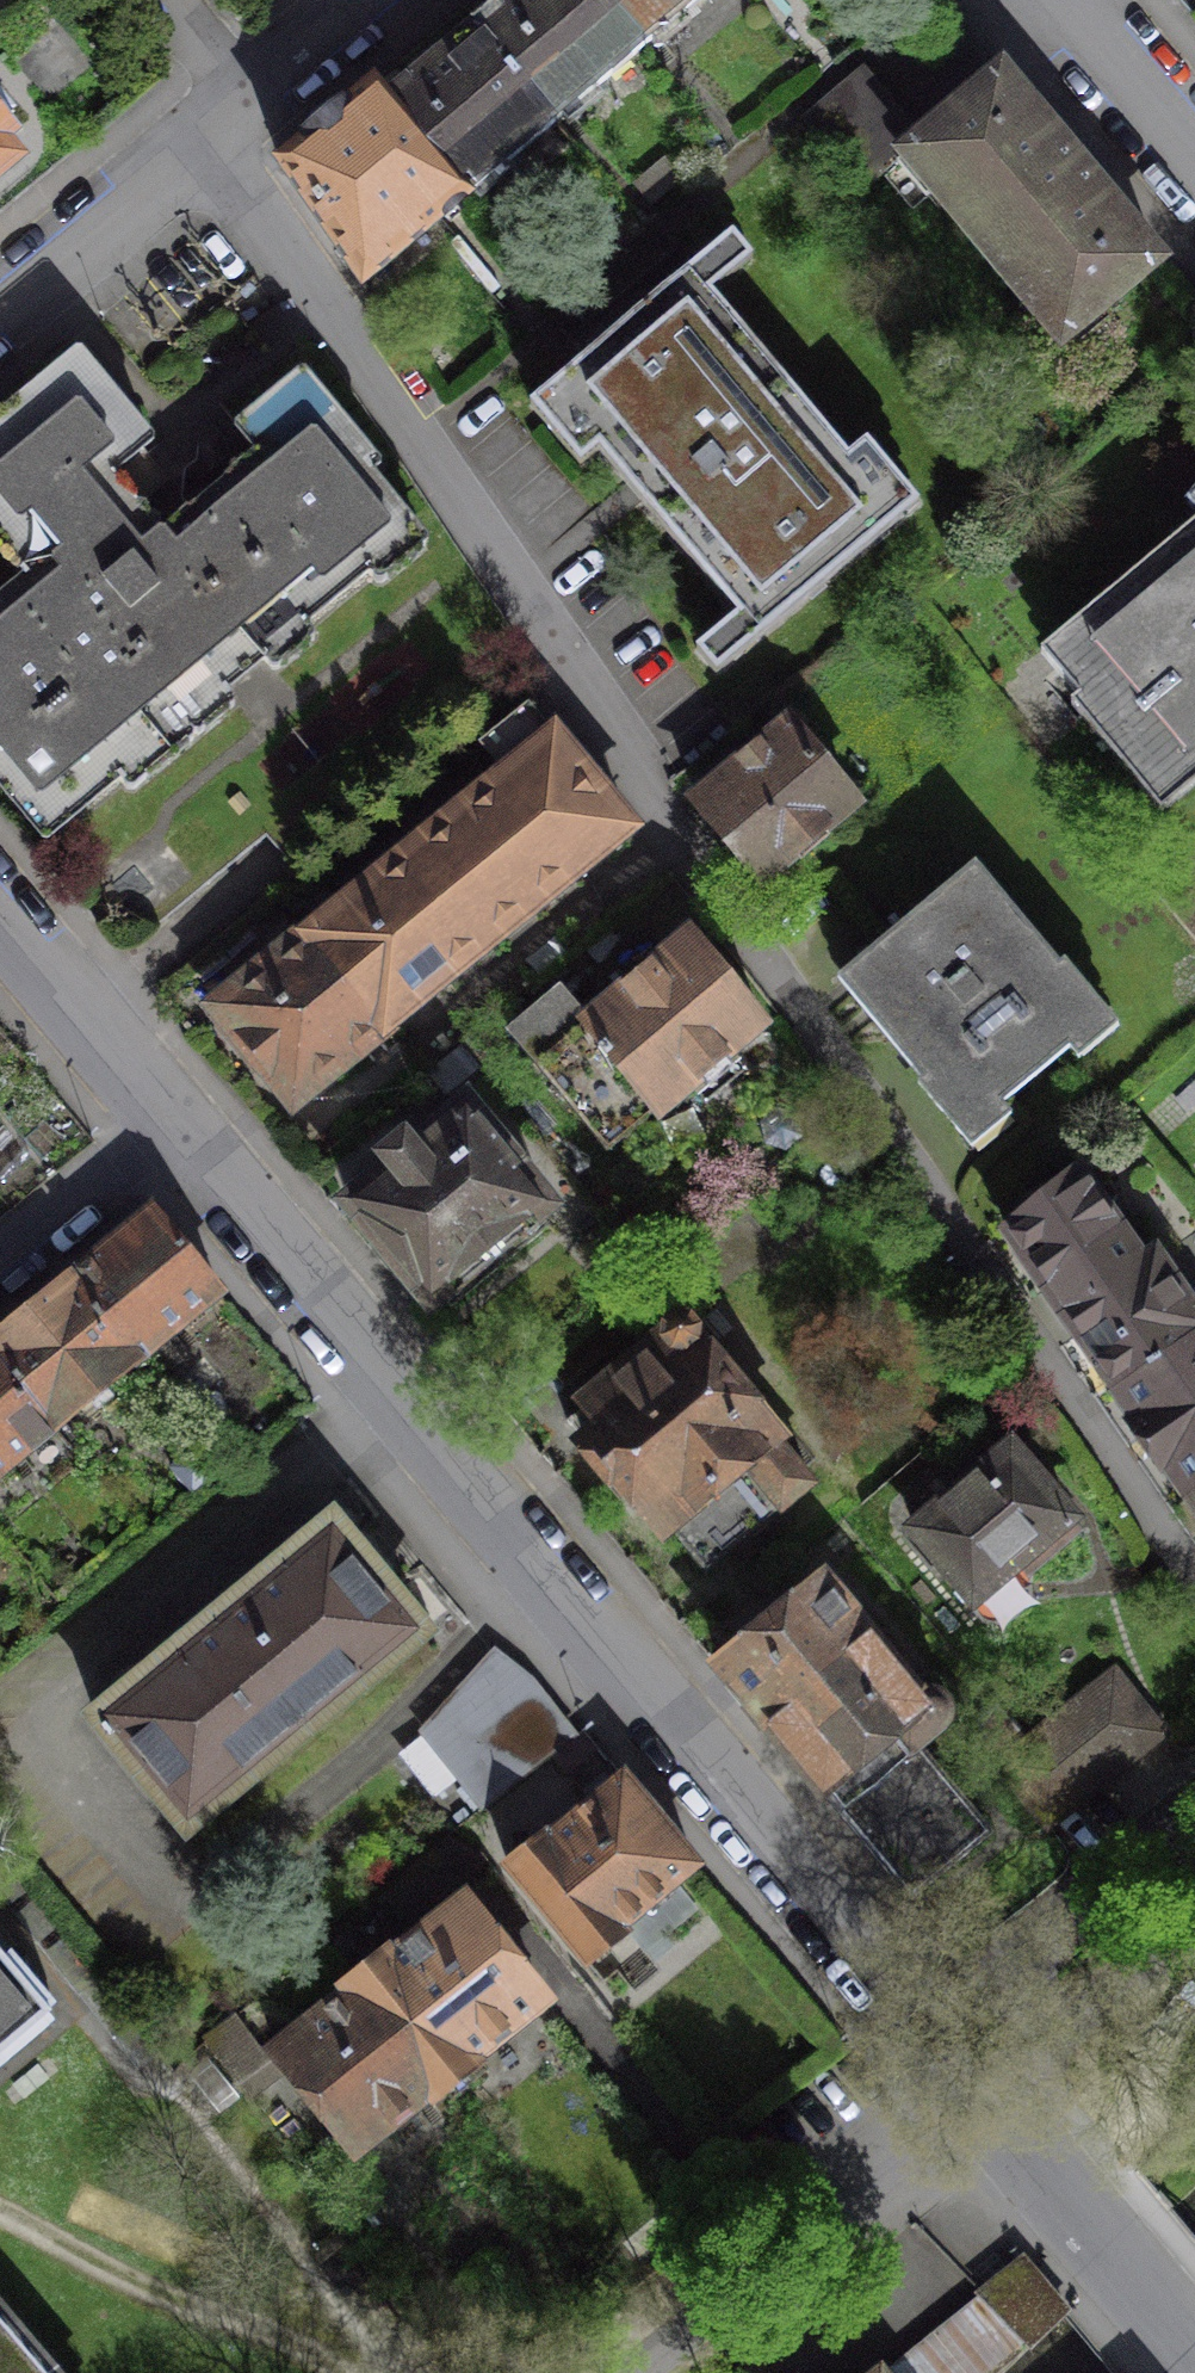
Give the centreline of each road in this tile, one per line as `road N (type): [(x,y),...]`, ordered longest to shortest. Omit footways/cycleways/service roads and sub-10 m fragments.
road 1 (residential): [(233,113),(240,189),(1194,1586)]
road 2 (residential): [(173,1124),(929,2031)]
road 3 (residential): [(980,2093),(633,2372)]
road 4 (residential): [(929,2031),(1194,1816)]
road 5 (residential): [(980,2093),(1194,2355)]
road 6 (residential): [(0,312),(233,113)]
road 7 (residential): [(0,922),(173,1124)]
road 8 (residential): [(173,1124),(0,1264)]
road 9 (residential): [(1194,147),(1075,0)]
road 10 (residential): [(233,113),(367,0)]
road 11 (residential): [(174,0),(200,31),(233,113)]

